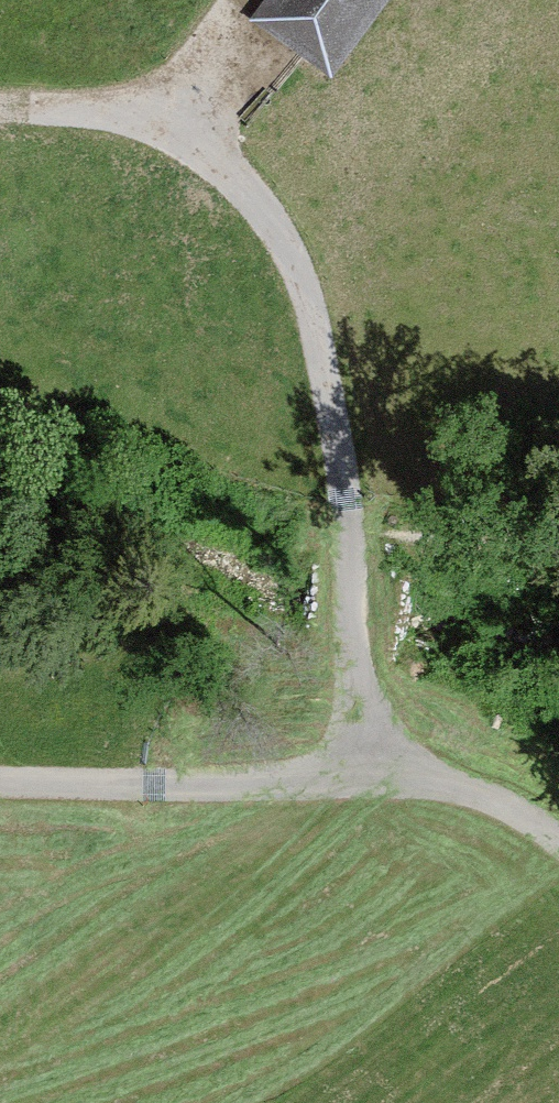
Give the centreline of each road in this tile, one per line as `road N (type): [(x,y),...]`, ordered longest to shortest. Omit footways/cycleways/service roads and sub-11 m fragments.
road 1 (track): [(0,112),(109,107),(229,162),(297,251),(349,514)]
road 2 (track): [(0,785),(494,787),(558,856)]
road 3 (track): [(349,514),(381,788)]
road 4 (track): [(349,514),(558,555)]

